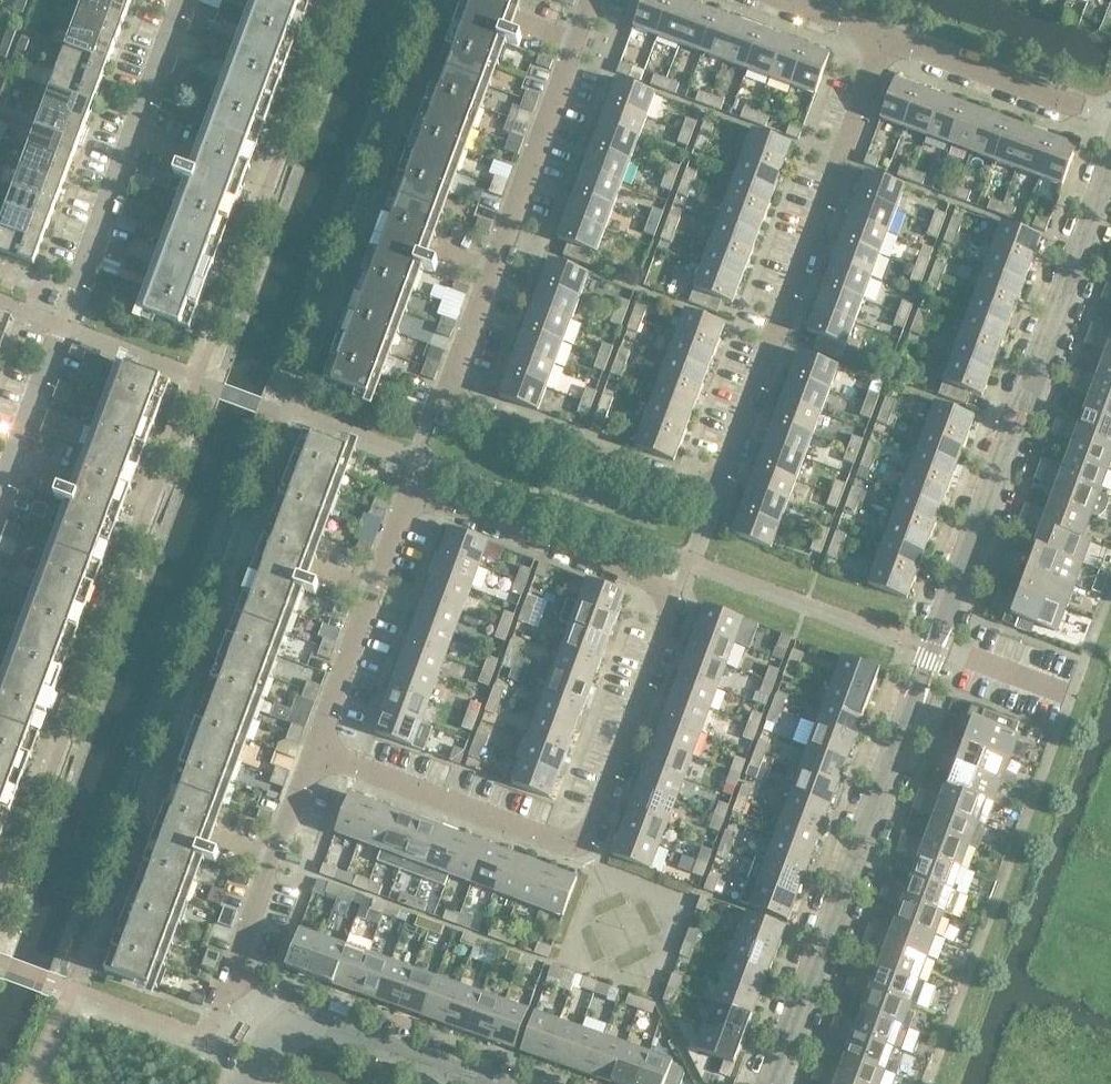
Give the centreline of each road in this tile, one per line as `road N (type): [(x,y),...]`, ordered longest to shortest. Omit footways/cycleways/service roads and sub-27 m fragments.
road 1 (tertiary): [(766,1083),(924,643),(1110,165)]
road 2 (residential): [(456,399),(695,483),(725,468),(880,30)]
road 3 (residential): [(319,752),(534,832),(570,832),(603,803),(681,590)]
road 4 (residential): [(0,494),(181,0)]
road 5 (residential): [(456,399),(456,355),(589,0)]
road 6 (residential): [(278,1006),(229,983),(319,752)]
road 7 (residential): [(407,493),(681,590)]
road 8 (residential): [(319,752),(407,493)]
road 9 (residential): [(1110,116),(880,30)]
road 10 (tertiary): [(278,1006),(483,1083)]

